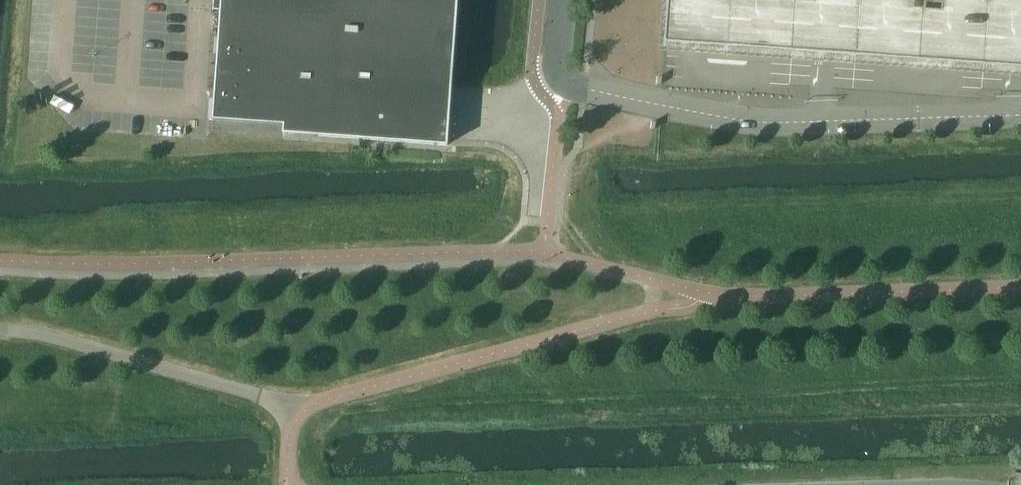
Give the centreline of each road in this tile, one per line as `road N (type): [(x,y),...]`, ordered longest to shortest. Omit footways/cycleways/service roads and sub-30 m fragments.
road 1 (unclassified): [(297,417),(278,401),(32,328),(0,328)]

